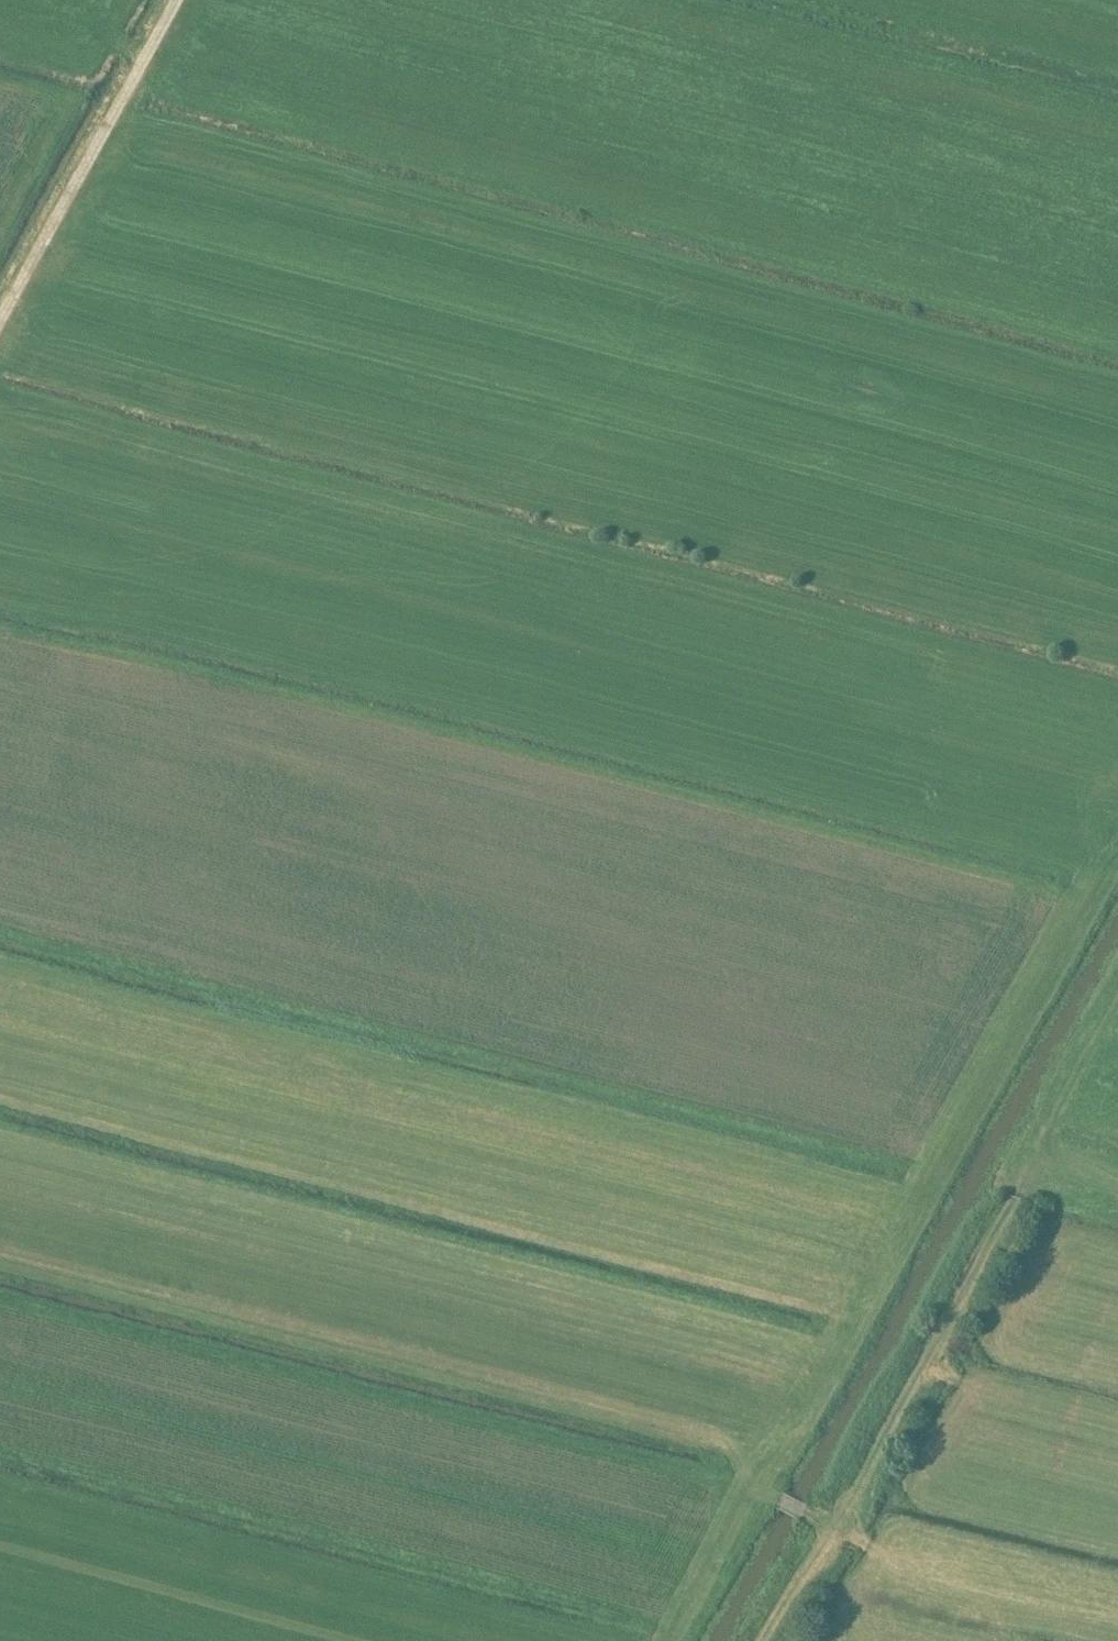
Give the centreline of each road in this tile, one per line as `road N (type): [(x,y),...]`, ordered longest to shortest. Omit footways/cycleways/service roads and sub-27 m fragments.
road 1 (track): [(992,1066),(670,1640)]
road 2 (track): [(758,1640),(1021,1172),(1117,1197)]
road 3 (track): [(502,1458),(615,1482),(753,1492),(910,1567)]
road 4 (track): [(0,316),(177,0)]
road 5 (track): [(1021,1172),(1117,1002)]

